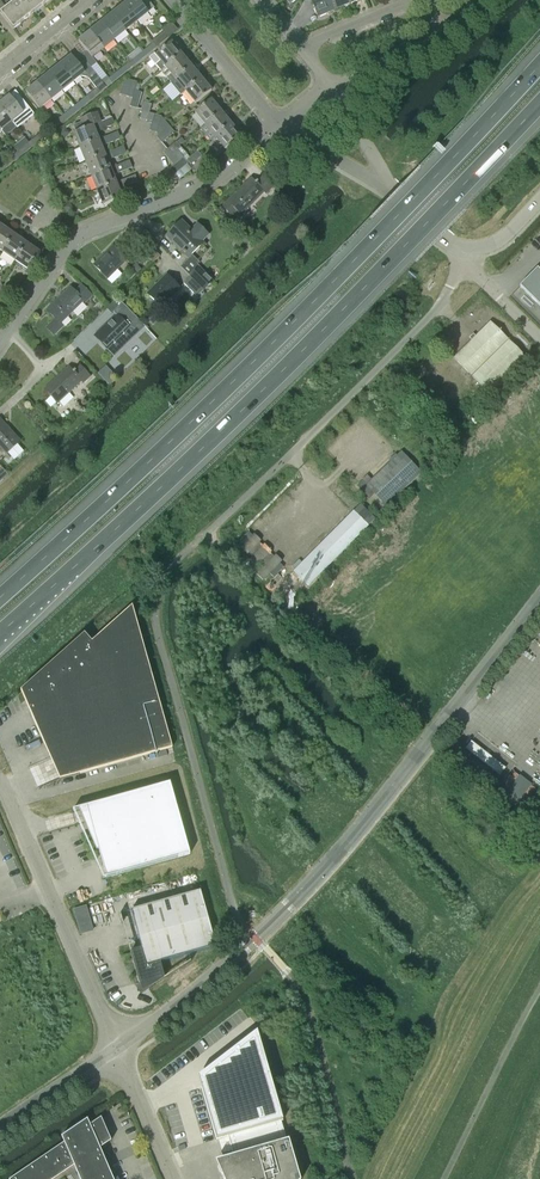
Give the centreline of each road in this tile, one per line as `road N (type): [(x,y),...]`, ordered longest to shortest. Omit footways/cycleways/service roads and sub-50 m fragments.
road 1 (motorway): [(539,63),(276,340),(0,597)]
road 2 (motorway): [(0,632),(305,349),(539,104)]
road 3 (unclassified): [(116,1050),(257,941),(539,597)]
road 4 (unclassified): [(186,555),(434,311),(464,265)]
road 5 (unclassified): [(116,1050),(0,790)]
road 6 (residential): [(301,46),(409,2),(429,6),(448,32)]
road 7 (residential): [(175,0),(282,126)]
road 8 (unclassified): [(0,1129),(116,1050)]
road 9 (unclassified): [(171,1178),(116,1050)]
road 10 (residential): [(164,196),(231,166),(282,126)]
road 11 (residential): [(331,87),(448,32)]
road 12 (residential): [(282,126),(389,186)]
road 13 (residential): [(0,74),(95,0)]
road 14 (residential): [(164,196),(113,88)]

